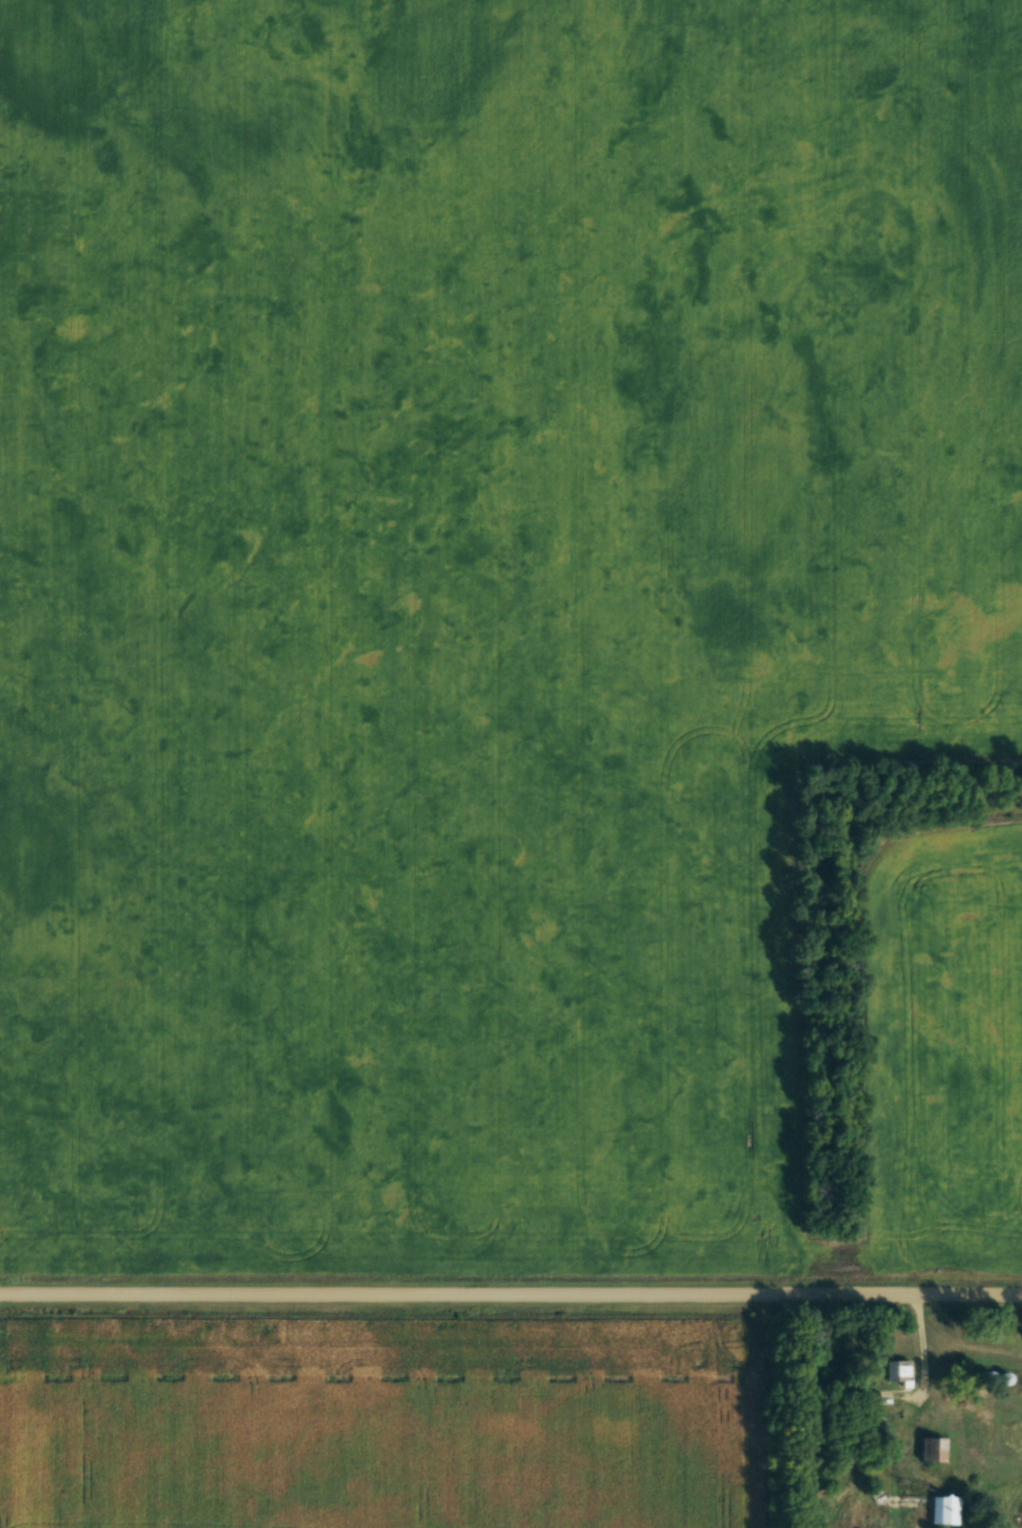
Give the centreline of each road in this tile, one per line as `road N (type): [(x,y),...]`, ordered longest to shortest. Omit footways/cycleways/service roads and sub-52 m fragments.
road 1 (residential): [(1021,1299),(0,1299)]

